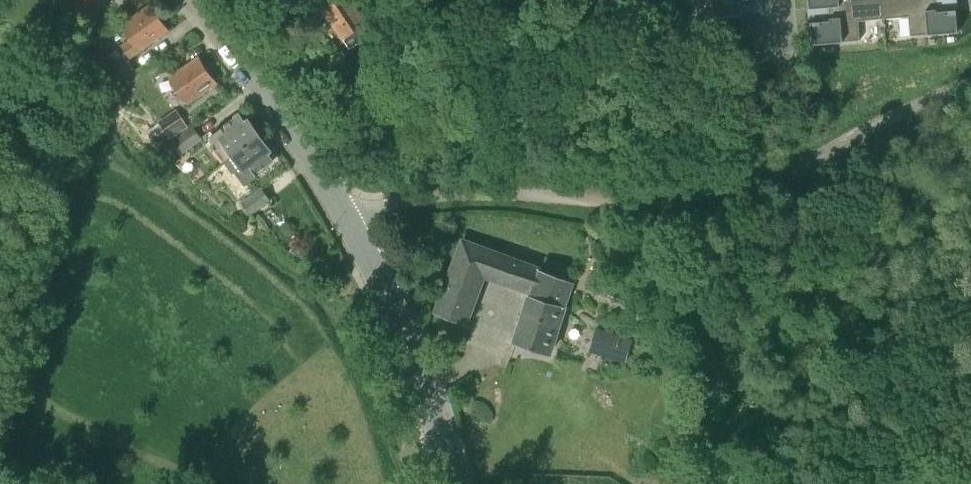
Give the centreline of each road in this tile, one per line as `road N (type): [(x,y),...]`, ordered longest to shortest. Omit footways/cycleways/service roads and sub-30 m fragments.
road 1 (track): [(388,207),(532,190),(653,200),(734,194),(970,85)]
road 2 (residential): [(451,483),(400,322),(345,223)]
road 3 (residential): [(345,223),(281,114),(194,0)]

